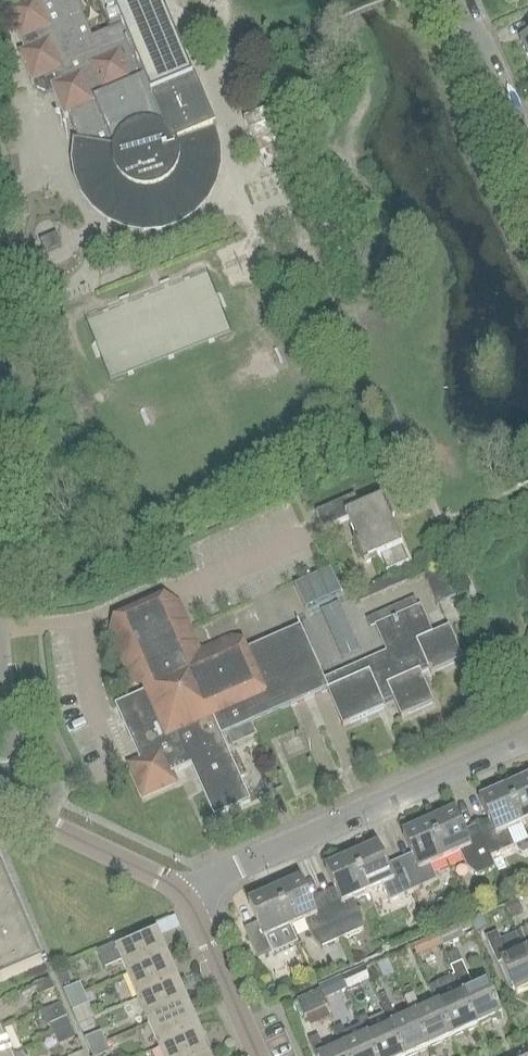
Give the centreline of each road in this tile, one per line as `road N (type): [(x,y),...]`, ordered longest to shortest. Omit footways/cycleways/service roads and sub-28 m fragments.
road 1 (residential): [(186,898),(527,737)]
road 2 (residential): [(186,898),(19,814)]
road 3 (residential): [(258,1055),(186,898)]
road 4 (residential): [(527,152),(462,0)]

